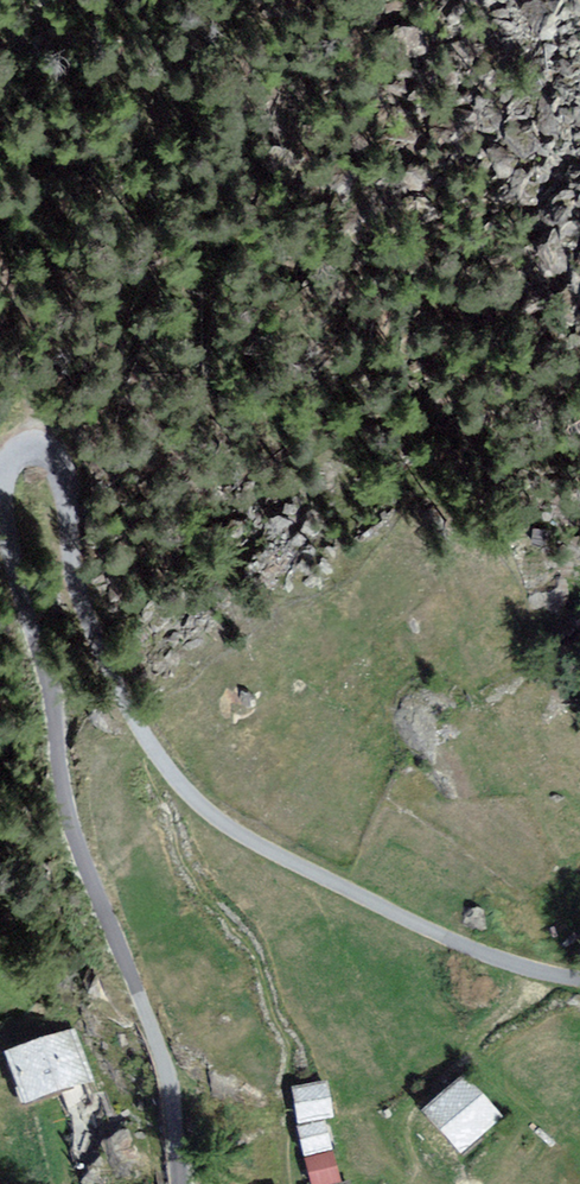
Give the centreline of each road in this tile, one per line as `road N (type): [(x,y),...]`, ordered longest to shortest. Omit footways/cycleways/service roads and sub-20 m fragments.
road 1 (track): [(182,1183),(149,1009),(75,819),(56,695),(21,580),(5,482),(20,450),(46,443)]
road 2 (track): [(156,755),(202,813),(347,895),(475,953),(579,978)]
road 3 (track): [(46,443),(76,477),(74,575),(128,711),(156,755)]

